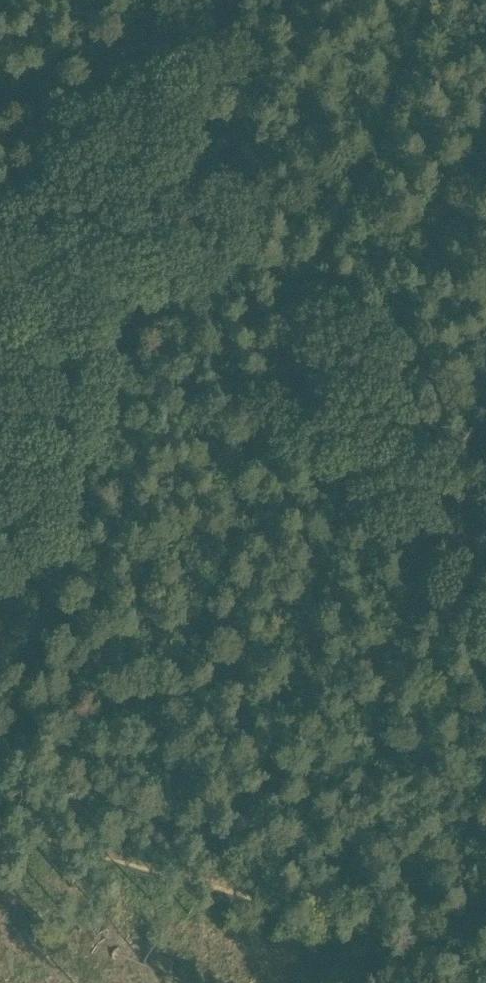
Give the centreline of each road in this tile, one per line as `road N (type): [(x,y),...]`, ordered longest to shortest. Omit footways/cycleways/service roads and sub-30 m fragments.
road 1 (track): [(0,758),(226,0)]

